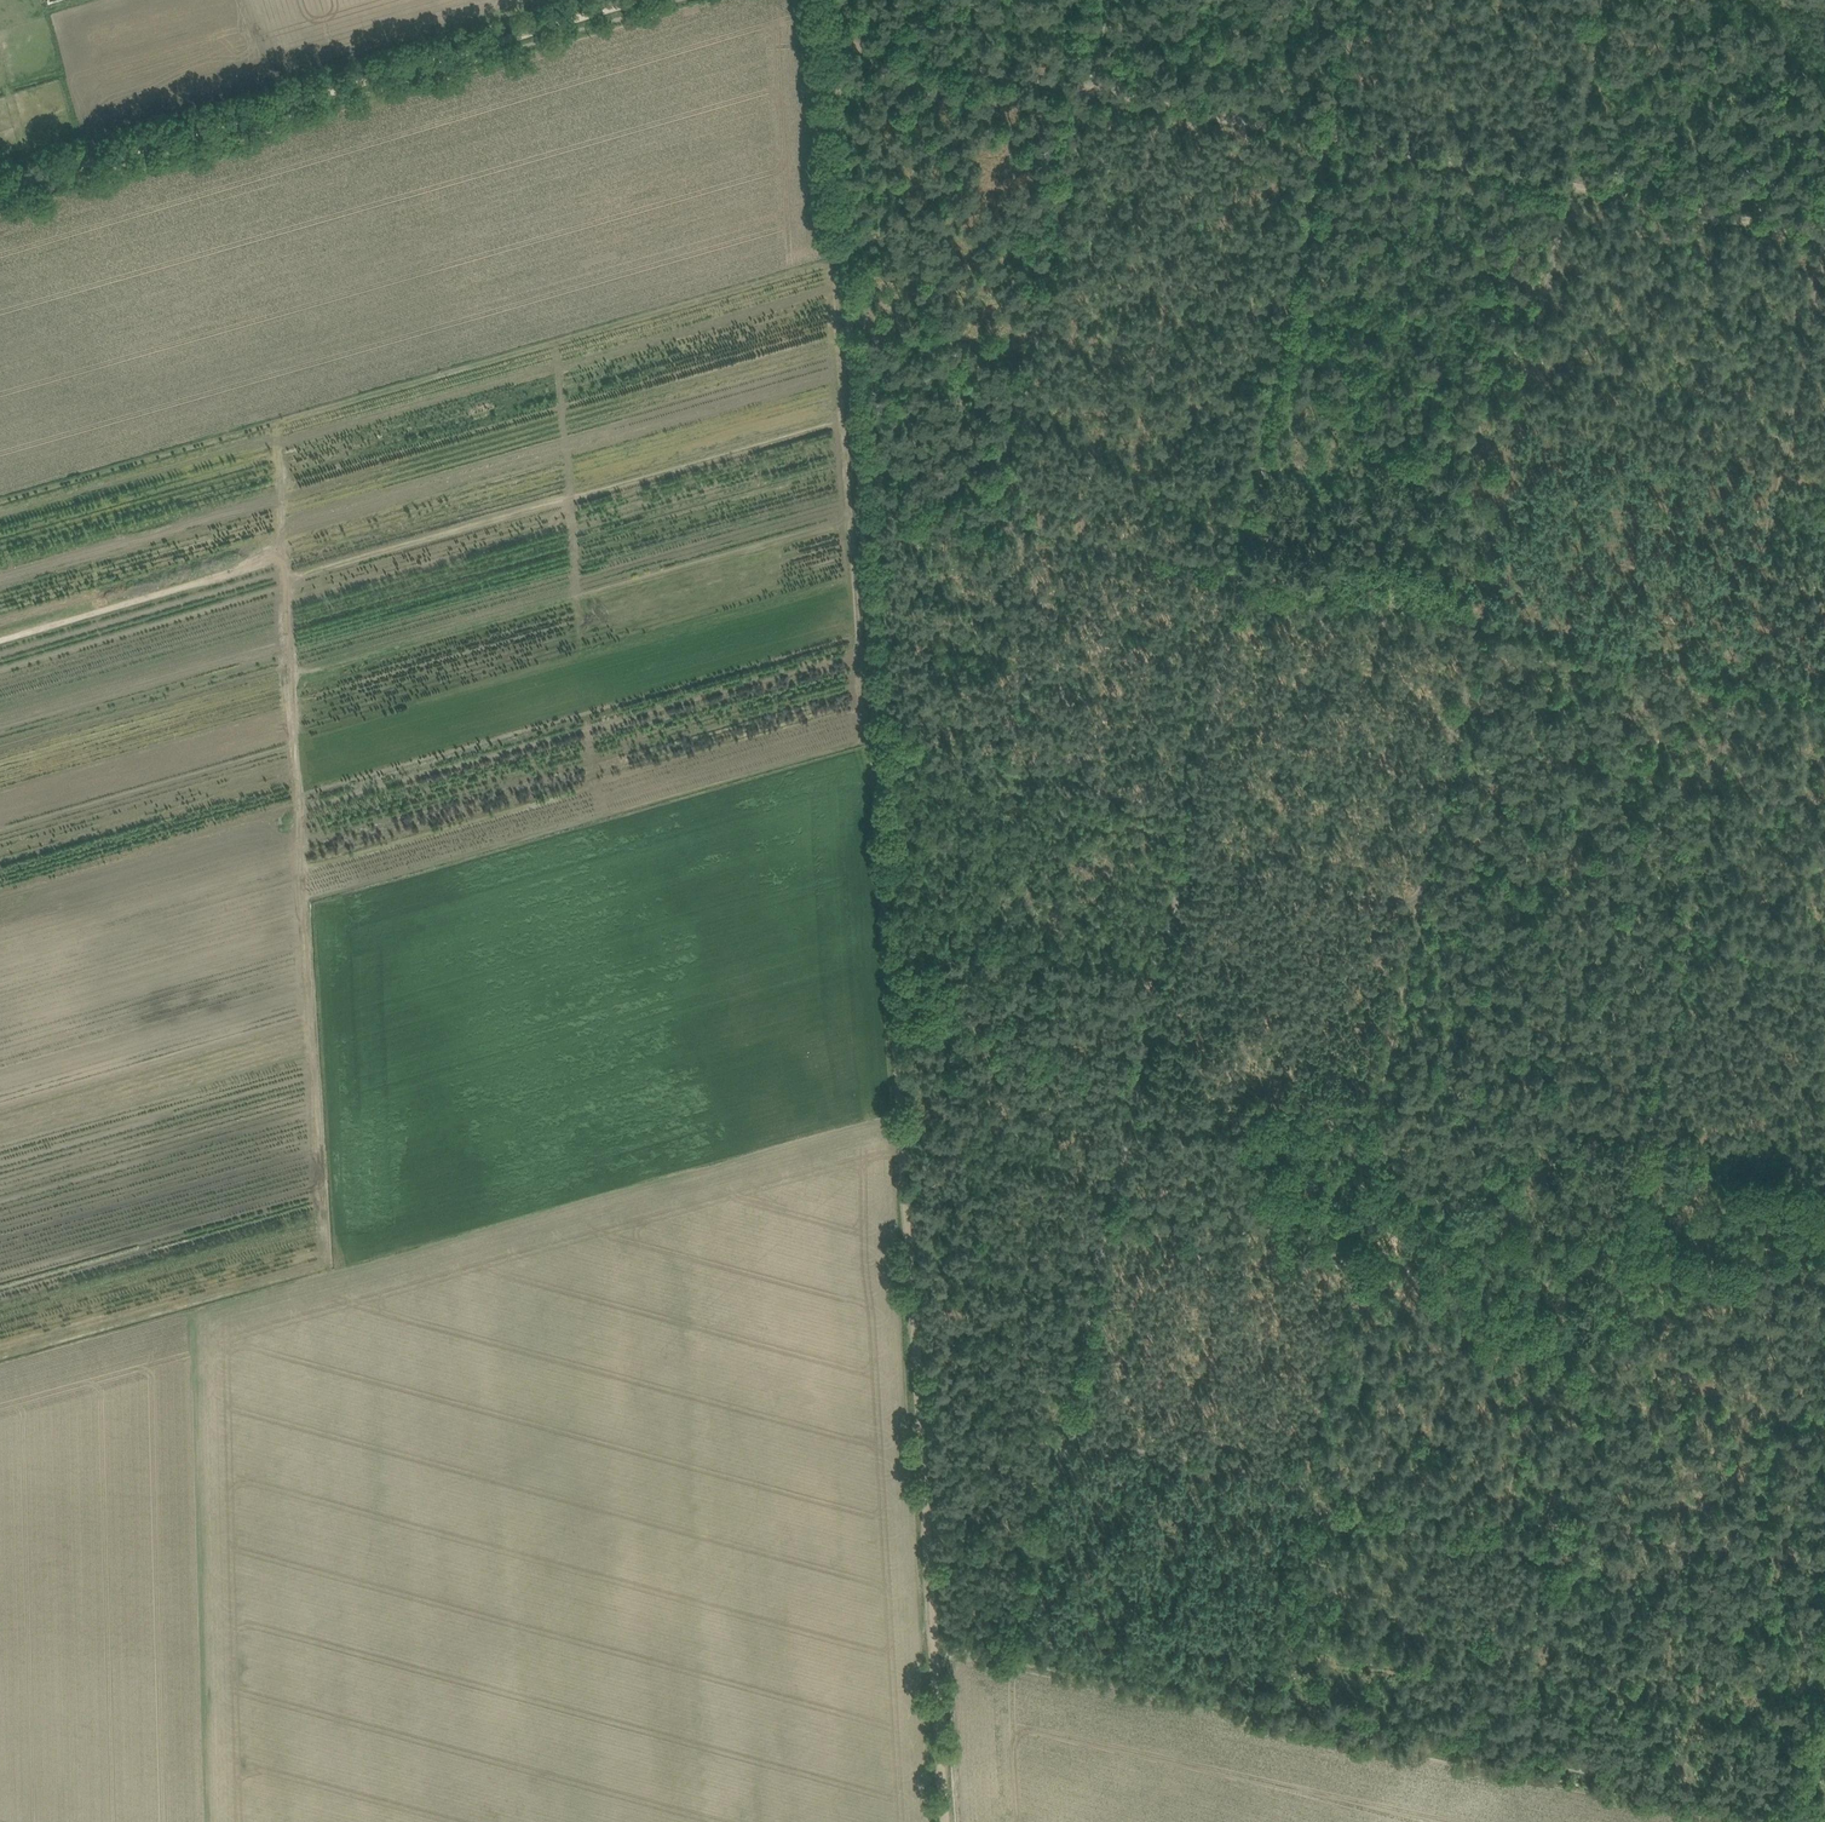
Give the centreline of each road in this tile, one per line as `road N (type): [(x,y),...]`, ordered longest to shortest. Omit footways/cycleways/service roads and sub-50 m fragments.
road 1 (track): [(830,0),(946,1821)]
road 2 (track): [(0,191),(639,0)]

